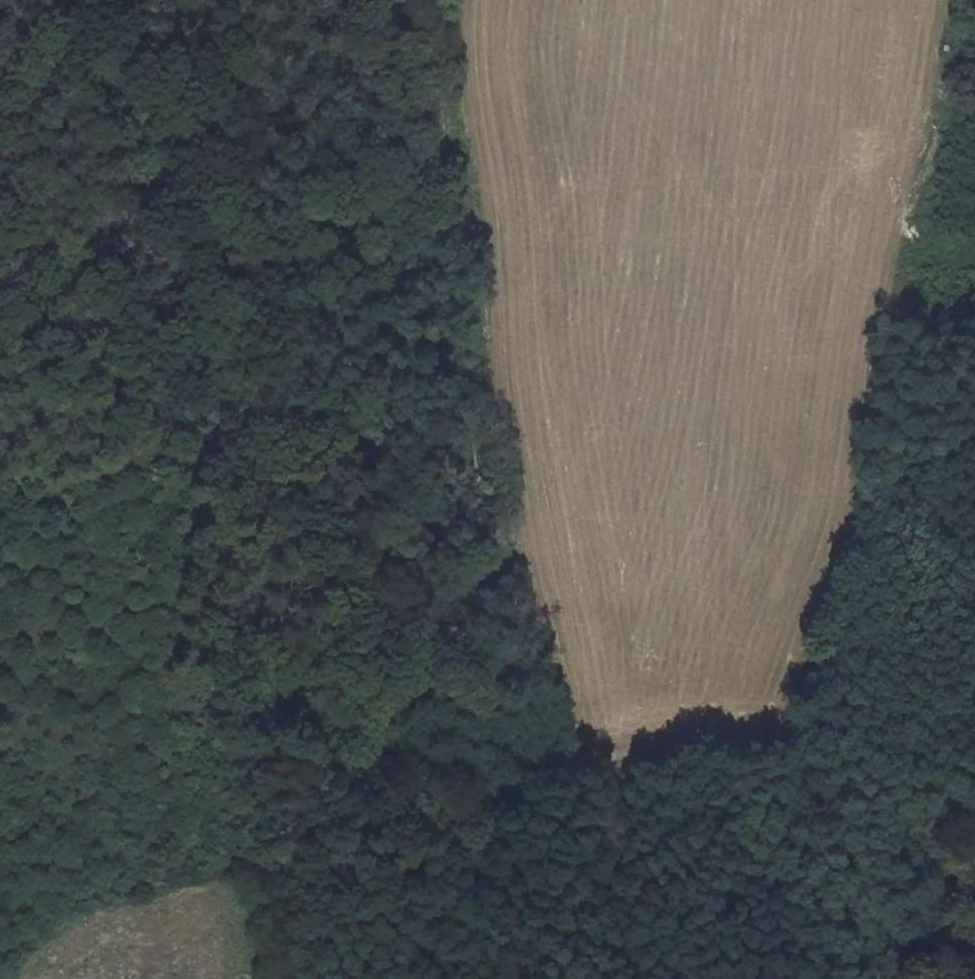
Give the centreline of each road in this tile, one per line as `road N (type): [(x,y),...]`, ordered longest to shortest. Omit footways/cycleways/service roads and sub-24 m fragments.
road 1 (track): [(526,778),(498,814),(483,867),(491,978)]

